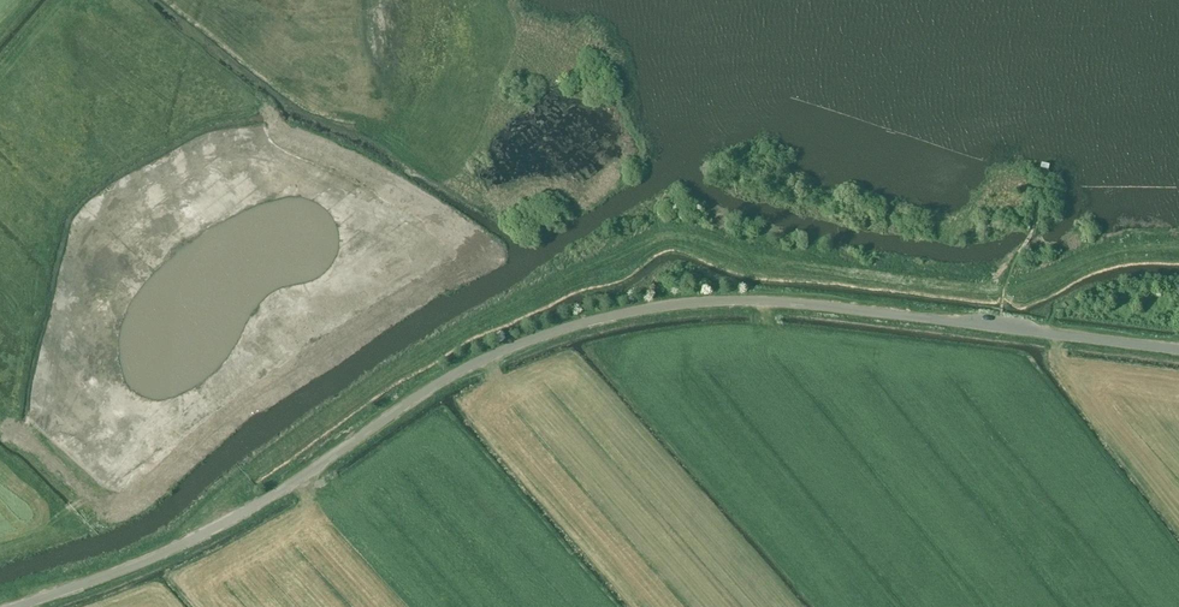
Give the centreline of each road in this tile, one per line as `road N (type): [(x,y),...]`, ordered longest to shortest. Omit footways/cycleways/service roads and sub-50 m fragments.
road 1 (unclassified): [(16,606),(229,520),(474,364),(620,314),(691,302),(778,302),(1178,349)]

